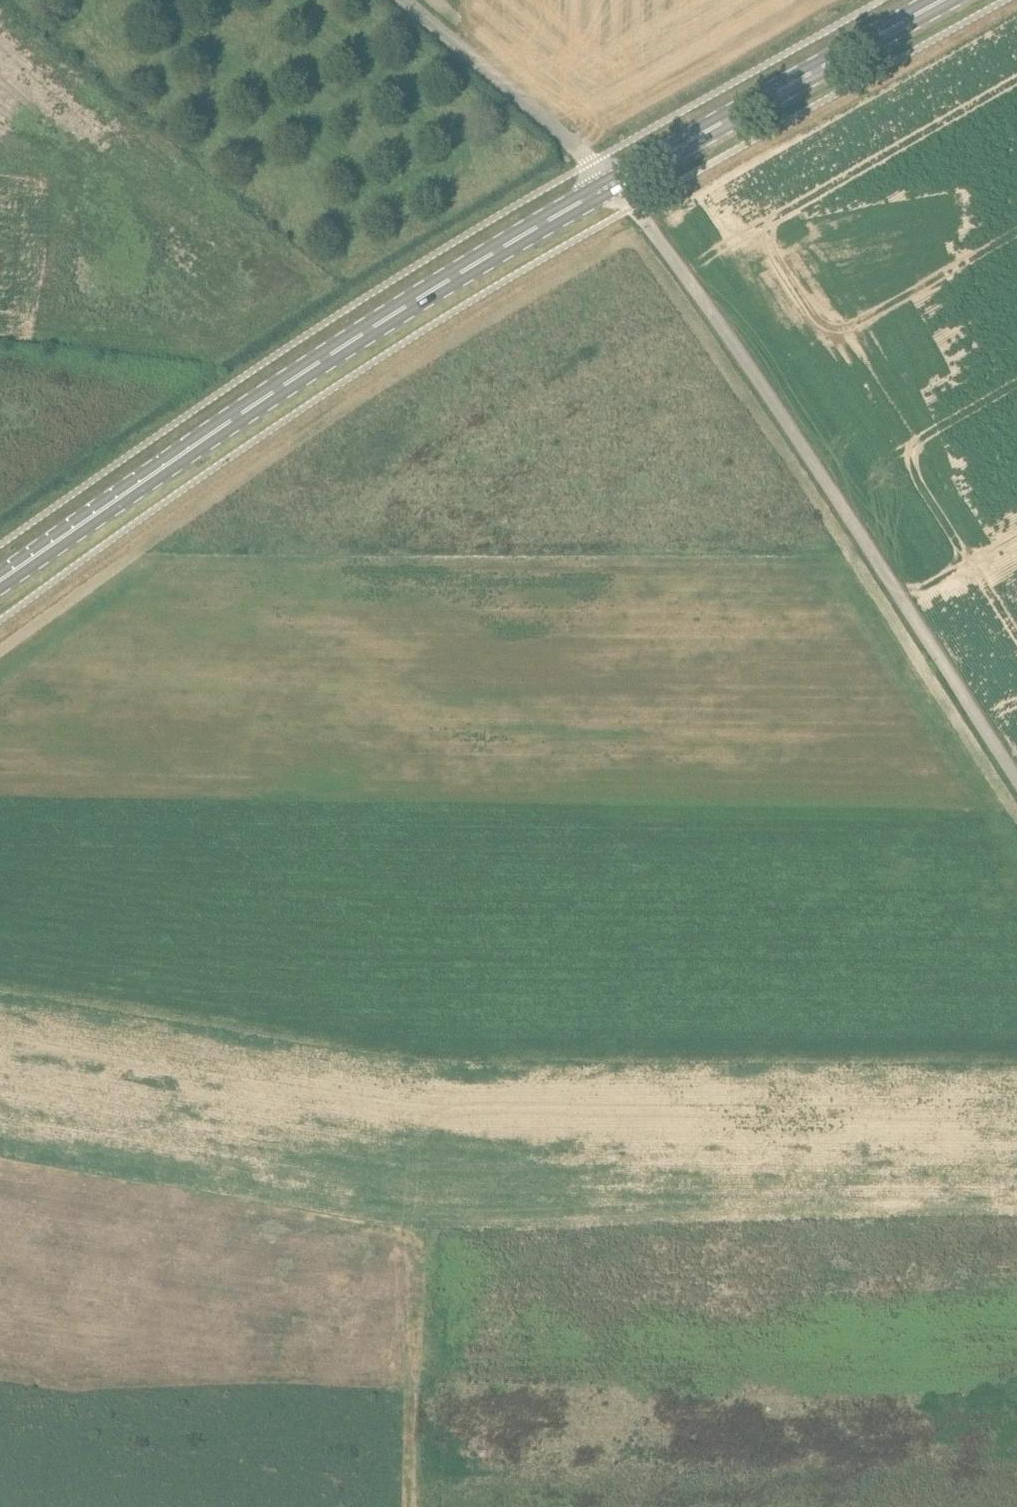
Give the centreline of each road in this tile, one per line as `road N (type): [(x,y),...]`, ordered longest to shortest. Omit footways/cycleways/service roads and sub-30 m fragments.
road 1 (secondary): [(0,581),(402,309),(616,182)]
road 2 (unclassified): [(1016,781),(767,394),(616,182)]
road 3 (secondary): [(616,182),(937,0)]

